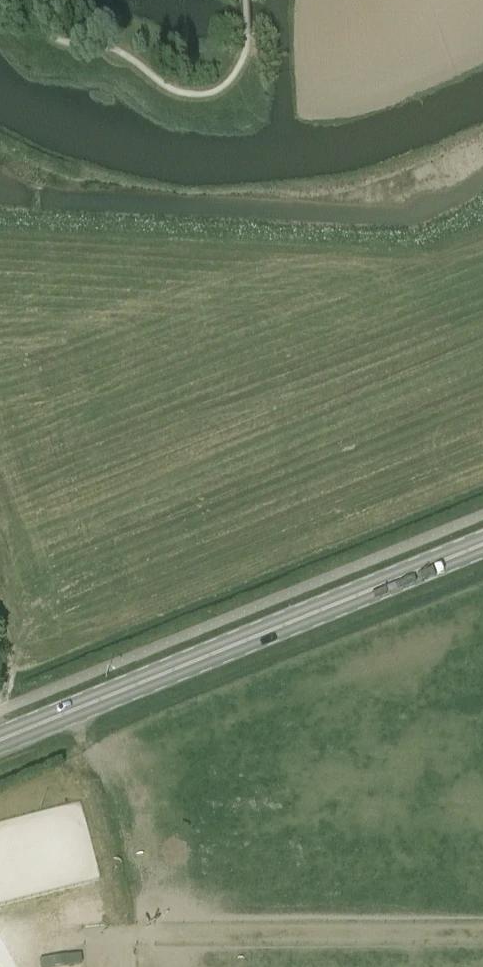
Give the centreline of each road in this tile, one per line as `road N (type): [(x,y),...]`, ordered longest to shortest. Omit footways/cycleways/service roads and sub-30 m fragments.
road 1 (primary): [(482,540),(0,737)]

